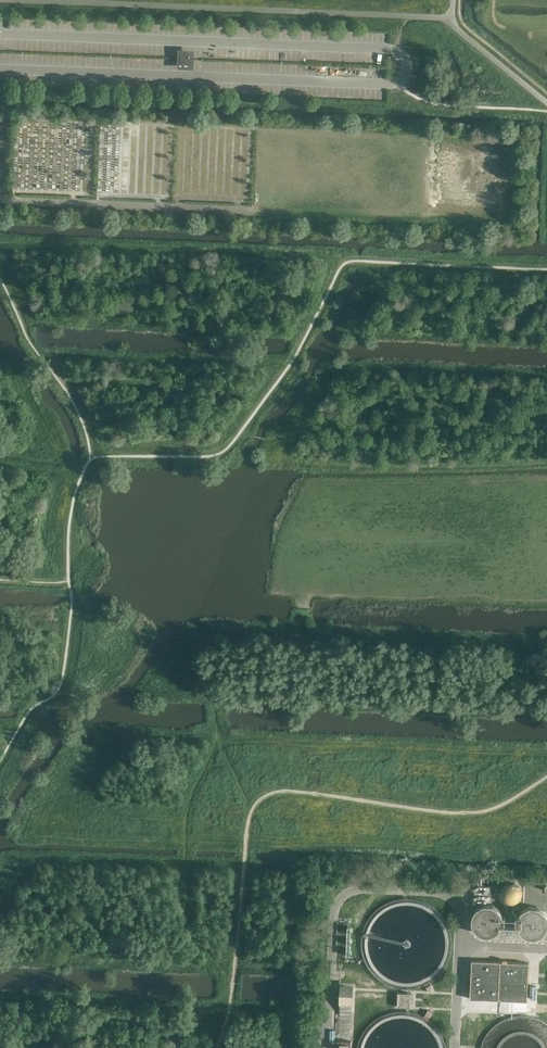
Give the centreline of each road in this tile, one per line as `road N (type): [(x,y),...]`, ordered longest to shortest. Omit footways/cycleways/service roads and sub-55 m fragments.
road 1 (residential): [(0,69),(384,86),(406,77),(408,66),(395,52),(365,49),(0,35)]

